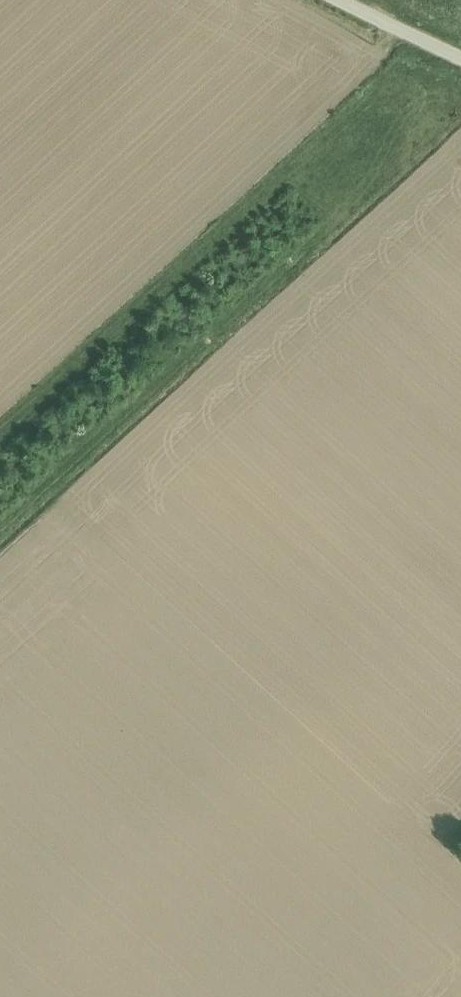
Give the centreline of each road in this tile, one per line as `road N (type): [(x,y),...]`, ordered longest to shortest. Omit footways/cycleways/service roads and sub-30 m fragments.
road 1 (unclassified): [(460,56),(342,0)]

